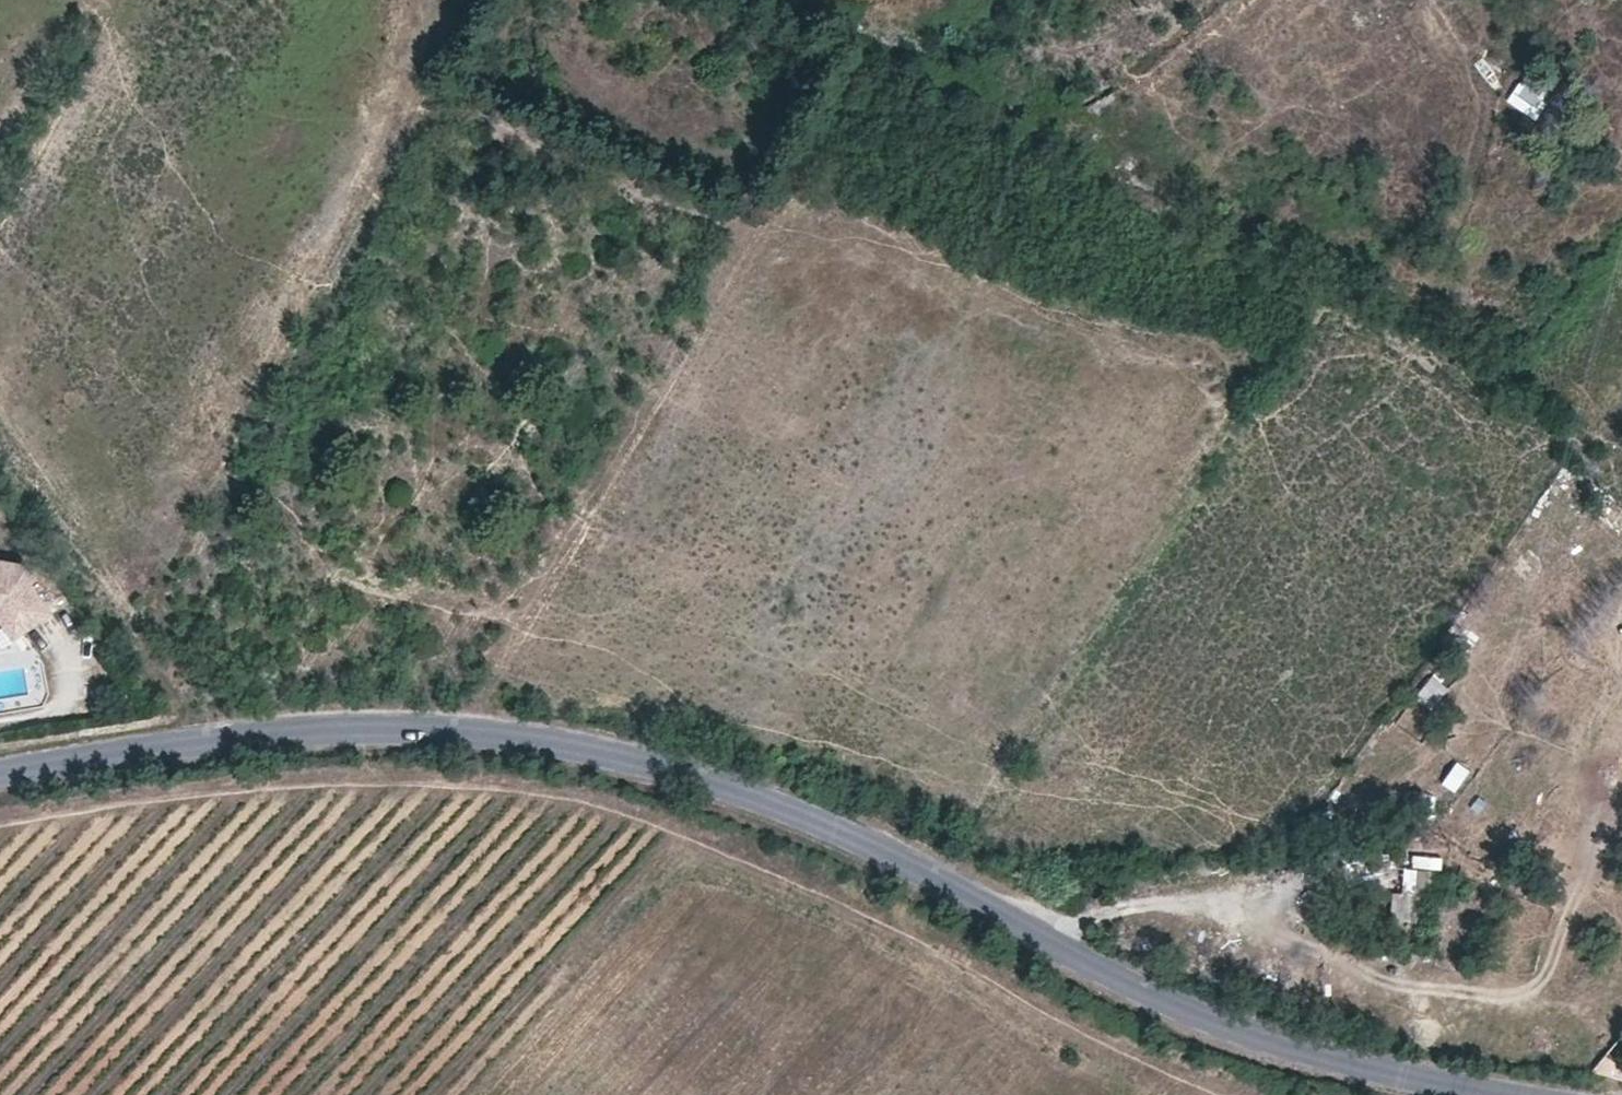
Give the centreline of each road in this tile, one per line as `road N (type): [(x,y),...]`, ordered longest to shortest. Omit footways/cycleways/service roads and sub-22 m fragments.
road 1 (residential): [(1477,1094),(1228,1030),(1114,980),(930,878),(731,788),(597,748),(415,724),(241,737),(0,776)]

